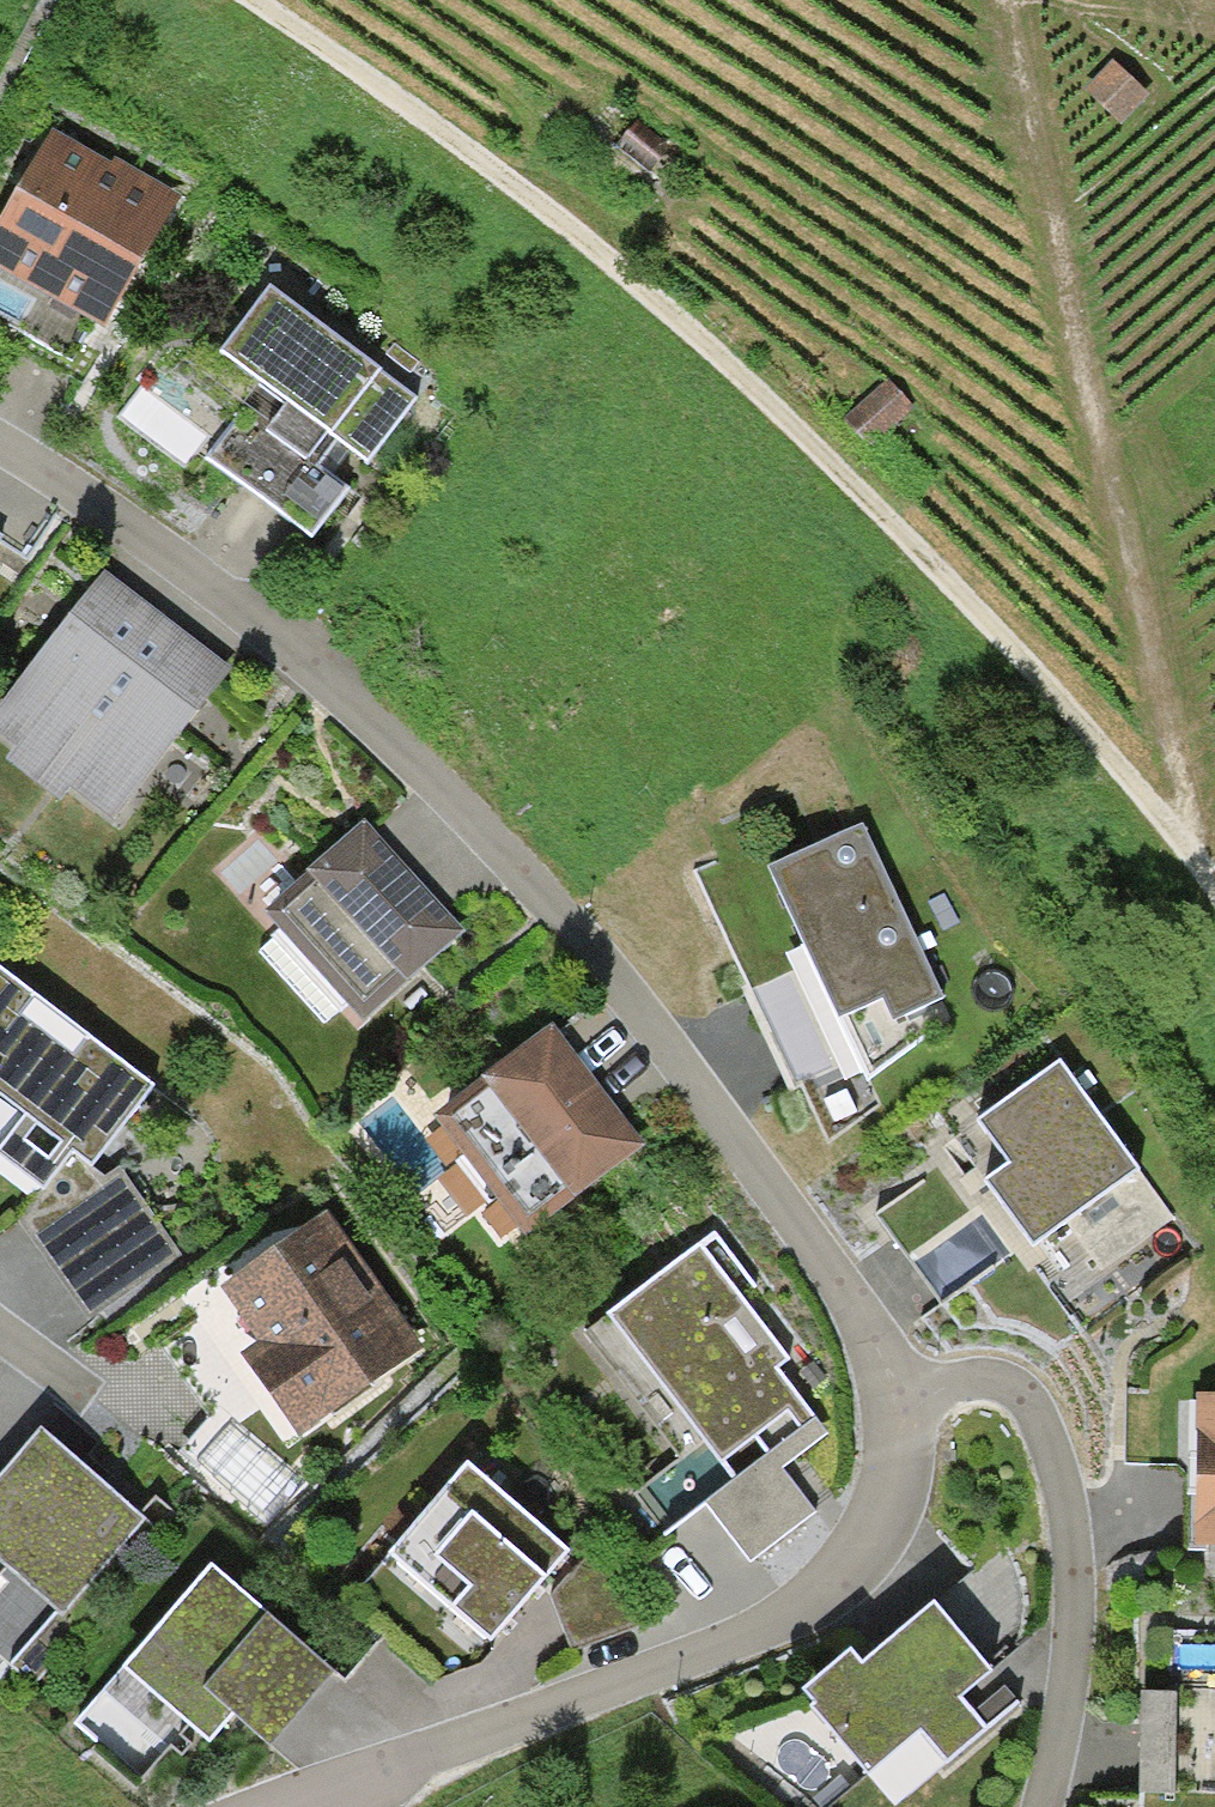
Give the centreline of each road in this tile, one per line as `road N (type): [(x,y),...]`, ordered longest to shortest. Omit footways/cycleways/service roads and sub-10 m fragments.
road 1 (track): [(236,0),(626,280),(780,426),(1040,700),(1190,872),(1214,912)]
road 2 (residential): [(891,1399),(801,1243),(518,865),(272,619),(0,435)]
road 3 (track): [(998,0),(1115,533),(1168,737),(1190,872)]
road 4 (residential): [(288,1806),(772,1621),(831,1587),(886,1533),(895,1481),(891,1399)]
road 5 (residential): [(891,1399),(955,1382),(988,1382),(1026,1404),(1050,1451),(1064,1627),(1031,1806)]
road 6 (track): [(1214,37),(1034,0)]

